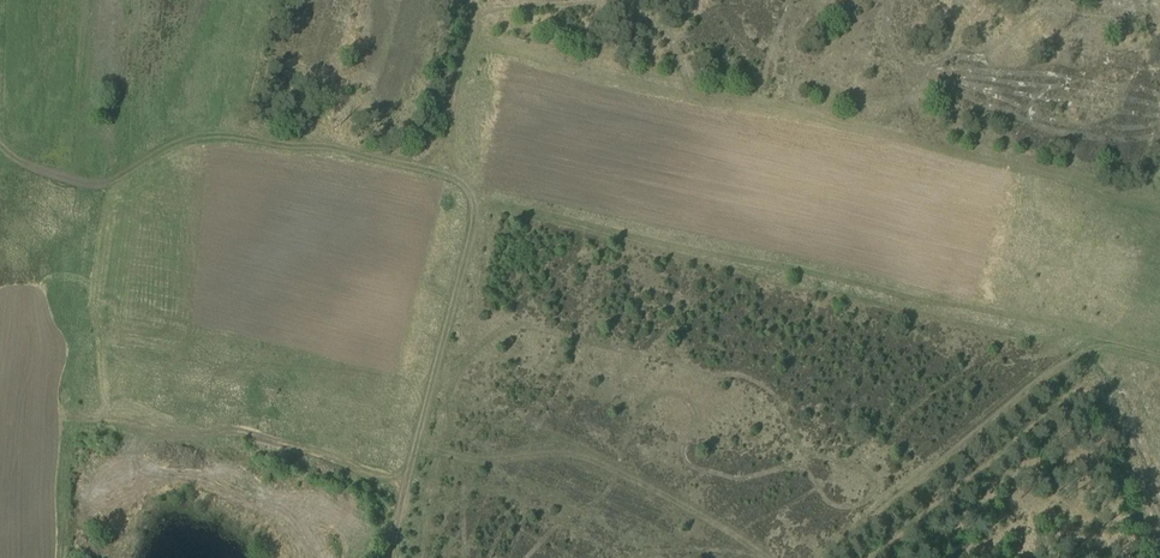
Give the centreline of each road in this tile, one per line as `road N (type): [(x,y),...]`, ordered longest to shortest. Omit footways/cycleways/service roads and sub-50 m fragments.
road 1 (track): [(0,151),(66,182),(103,181),(168,147),(225,135),(357,153),(452,177),(470,195),(473,219),(388,557)]
road 2 (track): [(470,195),(823,284),(1071,359)]
road 3 (track): [(873,557),(1087,389),(1098,395),(1159,556)]

